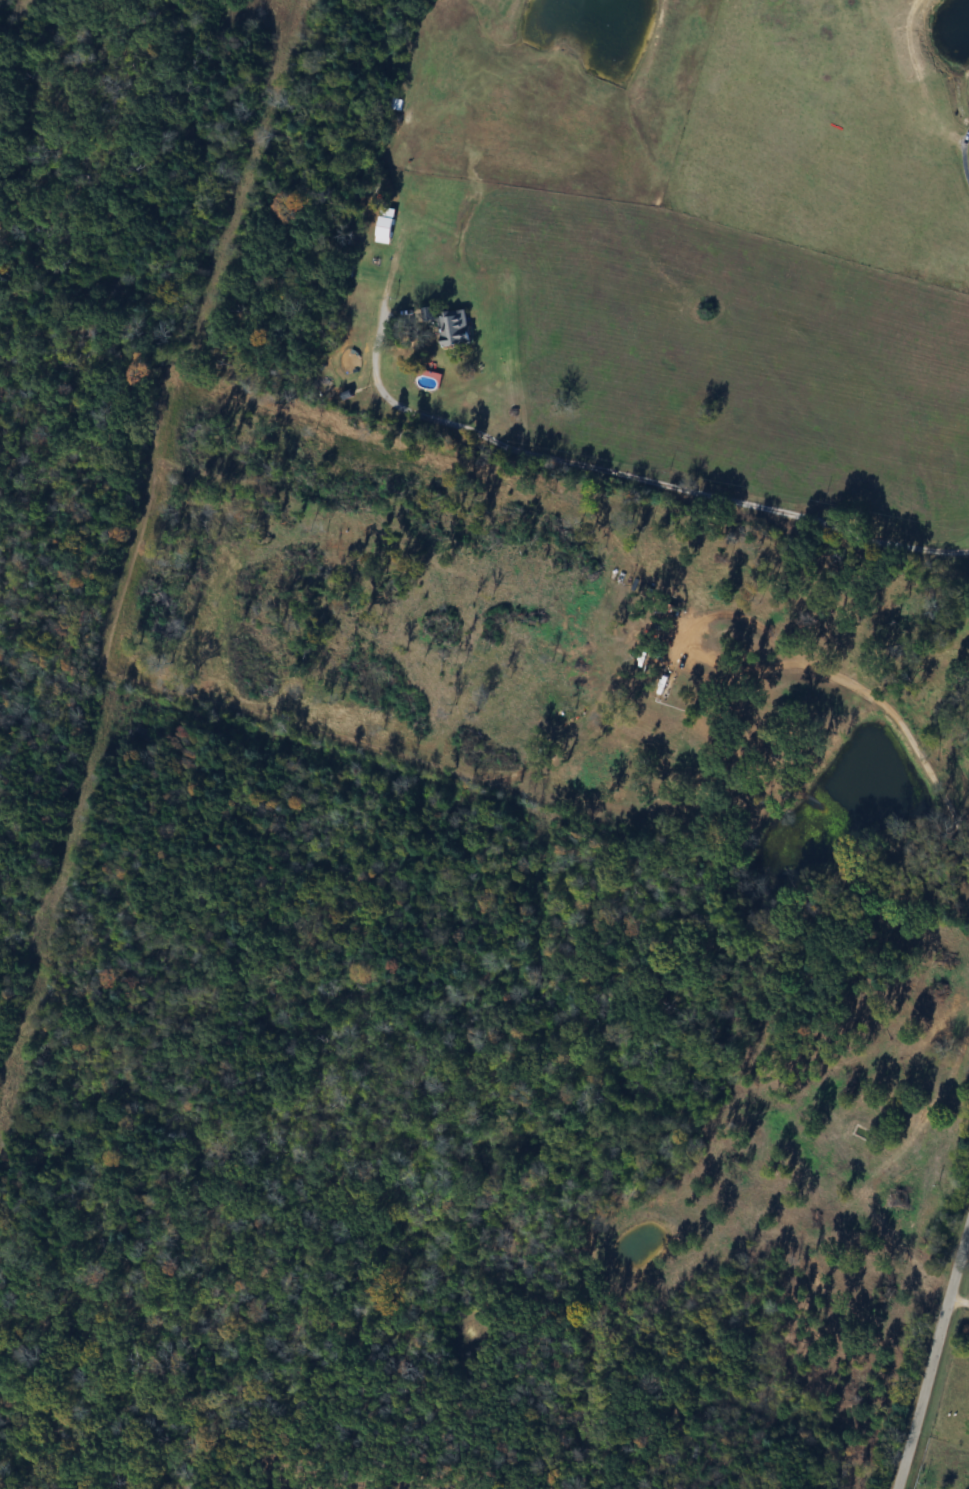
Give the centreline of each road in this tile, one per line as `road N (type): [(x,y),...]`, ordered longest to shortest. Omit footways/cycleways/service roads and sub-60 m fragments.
road 1 (residential): [(891,1488),(968,1209)]

